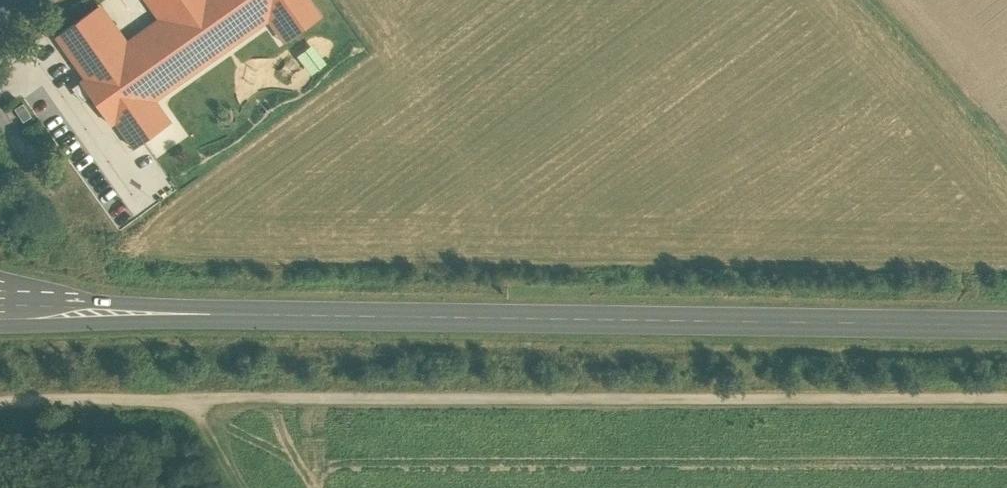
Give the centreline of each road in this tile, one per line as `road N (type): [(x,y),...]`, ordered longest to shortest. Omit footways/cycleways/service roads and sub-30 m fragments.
road 1 (track): [(0,403),(1006,398)]
road 2 (primary): [(120,312),(1006,327)]
road 3 (track): [(1006,146),(873,0)]
road 4 (track): [(76,233),(0,110)]
road 5 (primary): [(120,312),(0,280)]
road 6 (primary): [(0,313),(120,312)]

